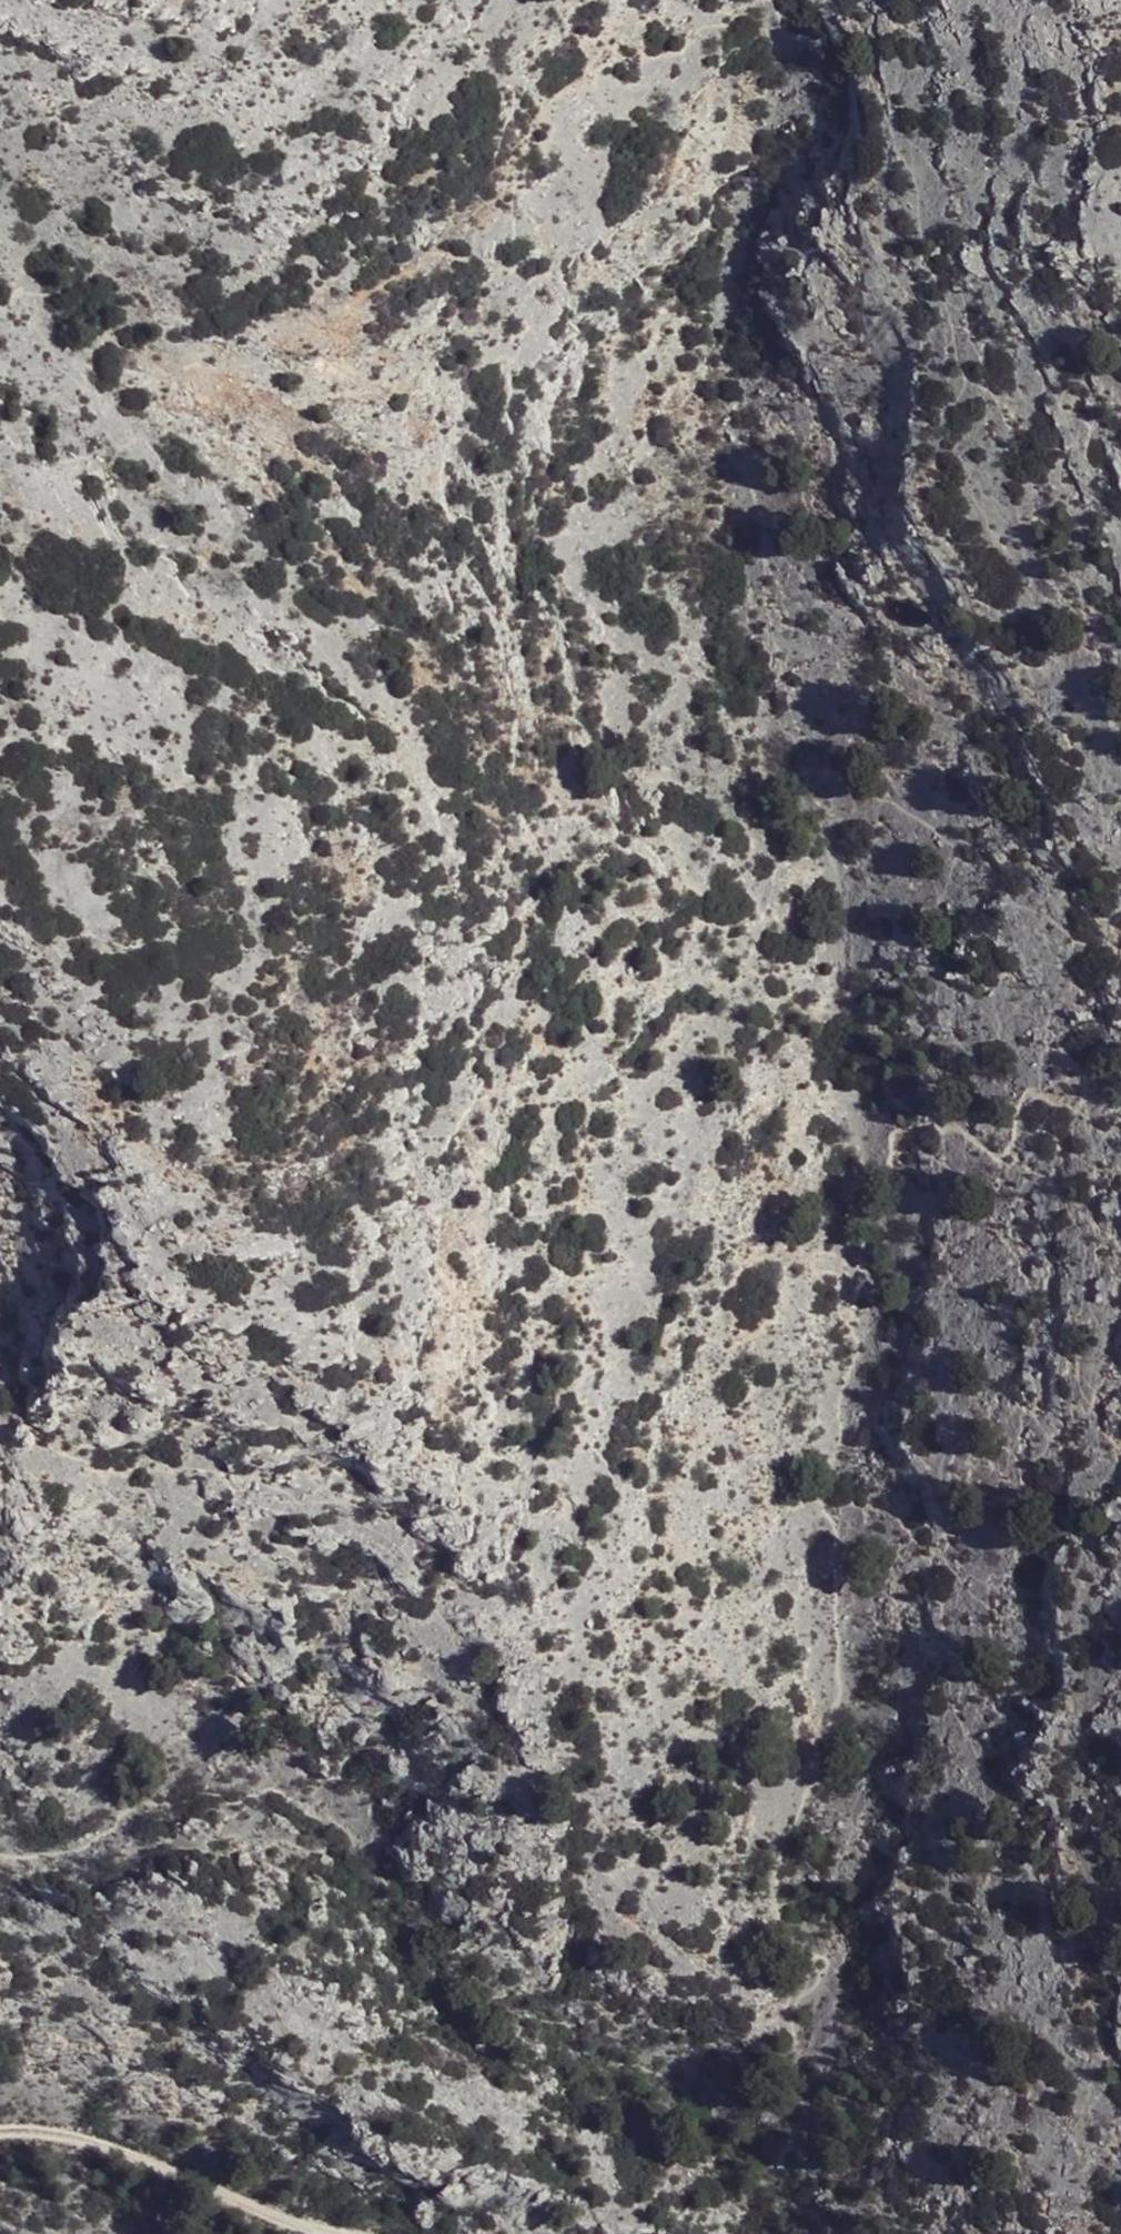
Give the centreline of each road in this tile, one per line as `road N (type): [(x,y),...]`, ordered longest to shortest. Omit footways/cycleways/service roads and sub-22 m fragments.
road 1 (track): [(357,2233),(258,2207),(138,2153),(38,2129),(0,2132)]

